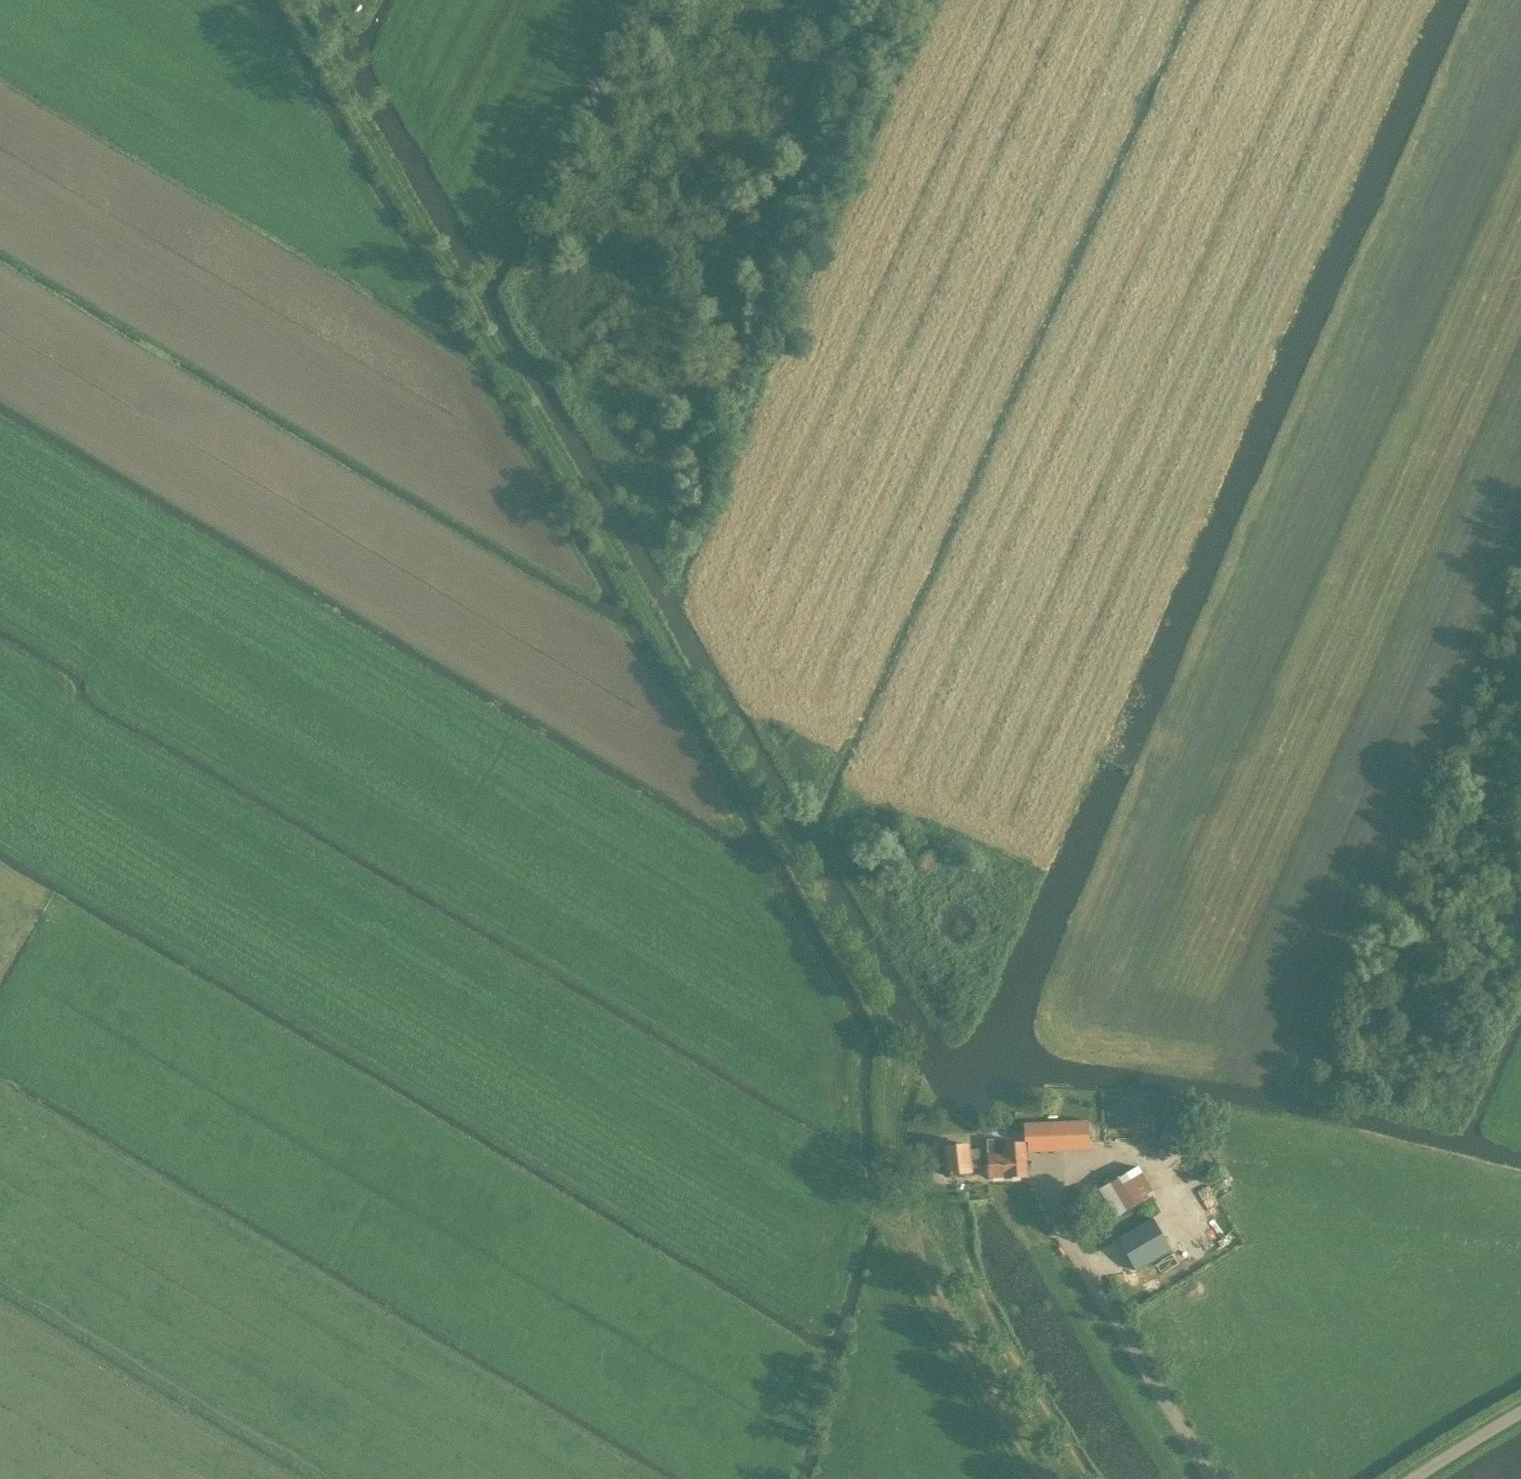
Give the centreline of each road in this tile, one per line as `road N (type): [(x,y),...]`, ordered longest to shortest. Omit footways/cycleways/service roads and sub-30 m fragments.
road 1 (track): [(840,1107),(832,1171),(849,1197),(910,1230)]

